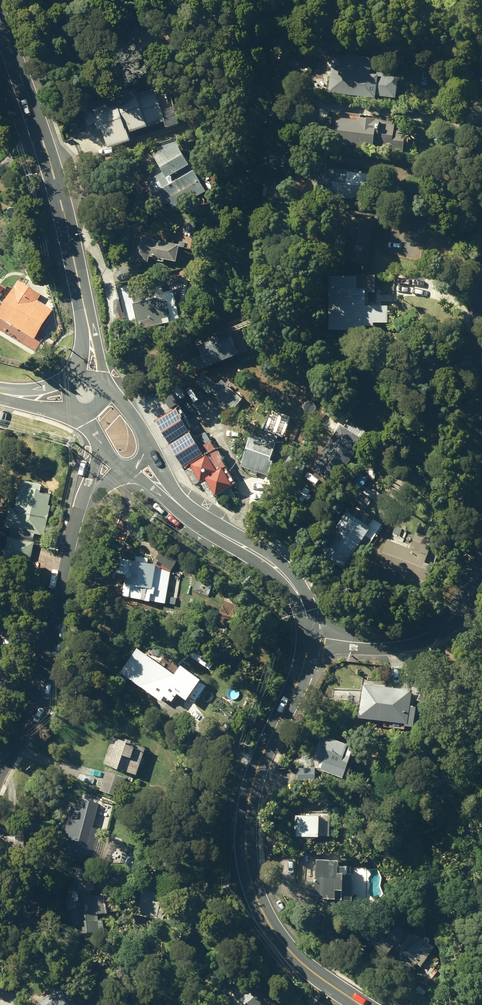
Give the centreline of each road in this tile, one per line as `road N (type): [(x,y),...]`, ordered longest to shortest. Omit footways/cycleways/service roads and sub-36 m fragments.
road 1 (secondary): [(362,1004),(274,929),(245,868),(257,773),(311,637)]
road 2 (unclassified): [(0,18),(69,232),(93,348),(89,375)]
road 3 (residential): [(90,499),(58,646),(0,759)]
road 4 (residential): [(311,637),(393,643),(416,637),(457,610),(481,571)]
road 5 (secondary): [(311,637),(304,605),(286,577),(180,504)]

